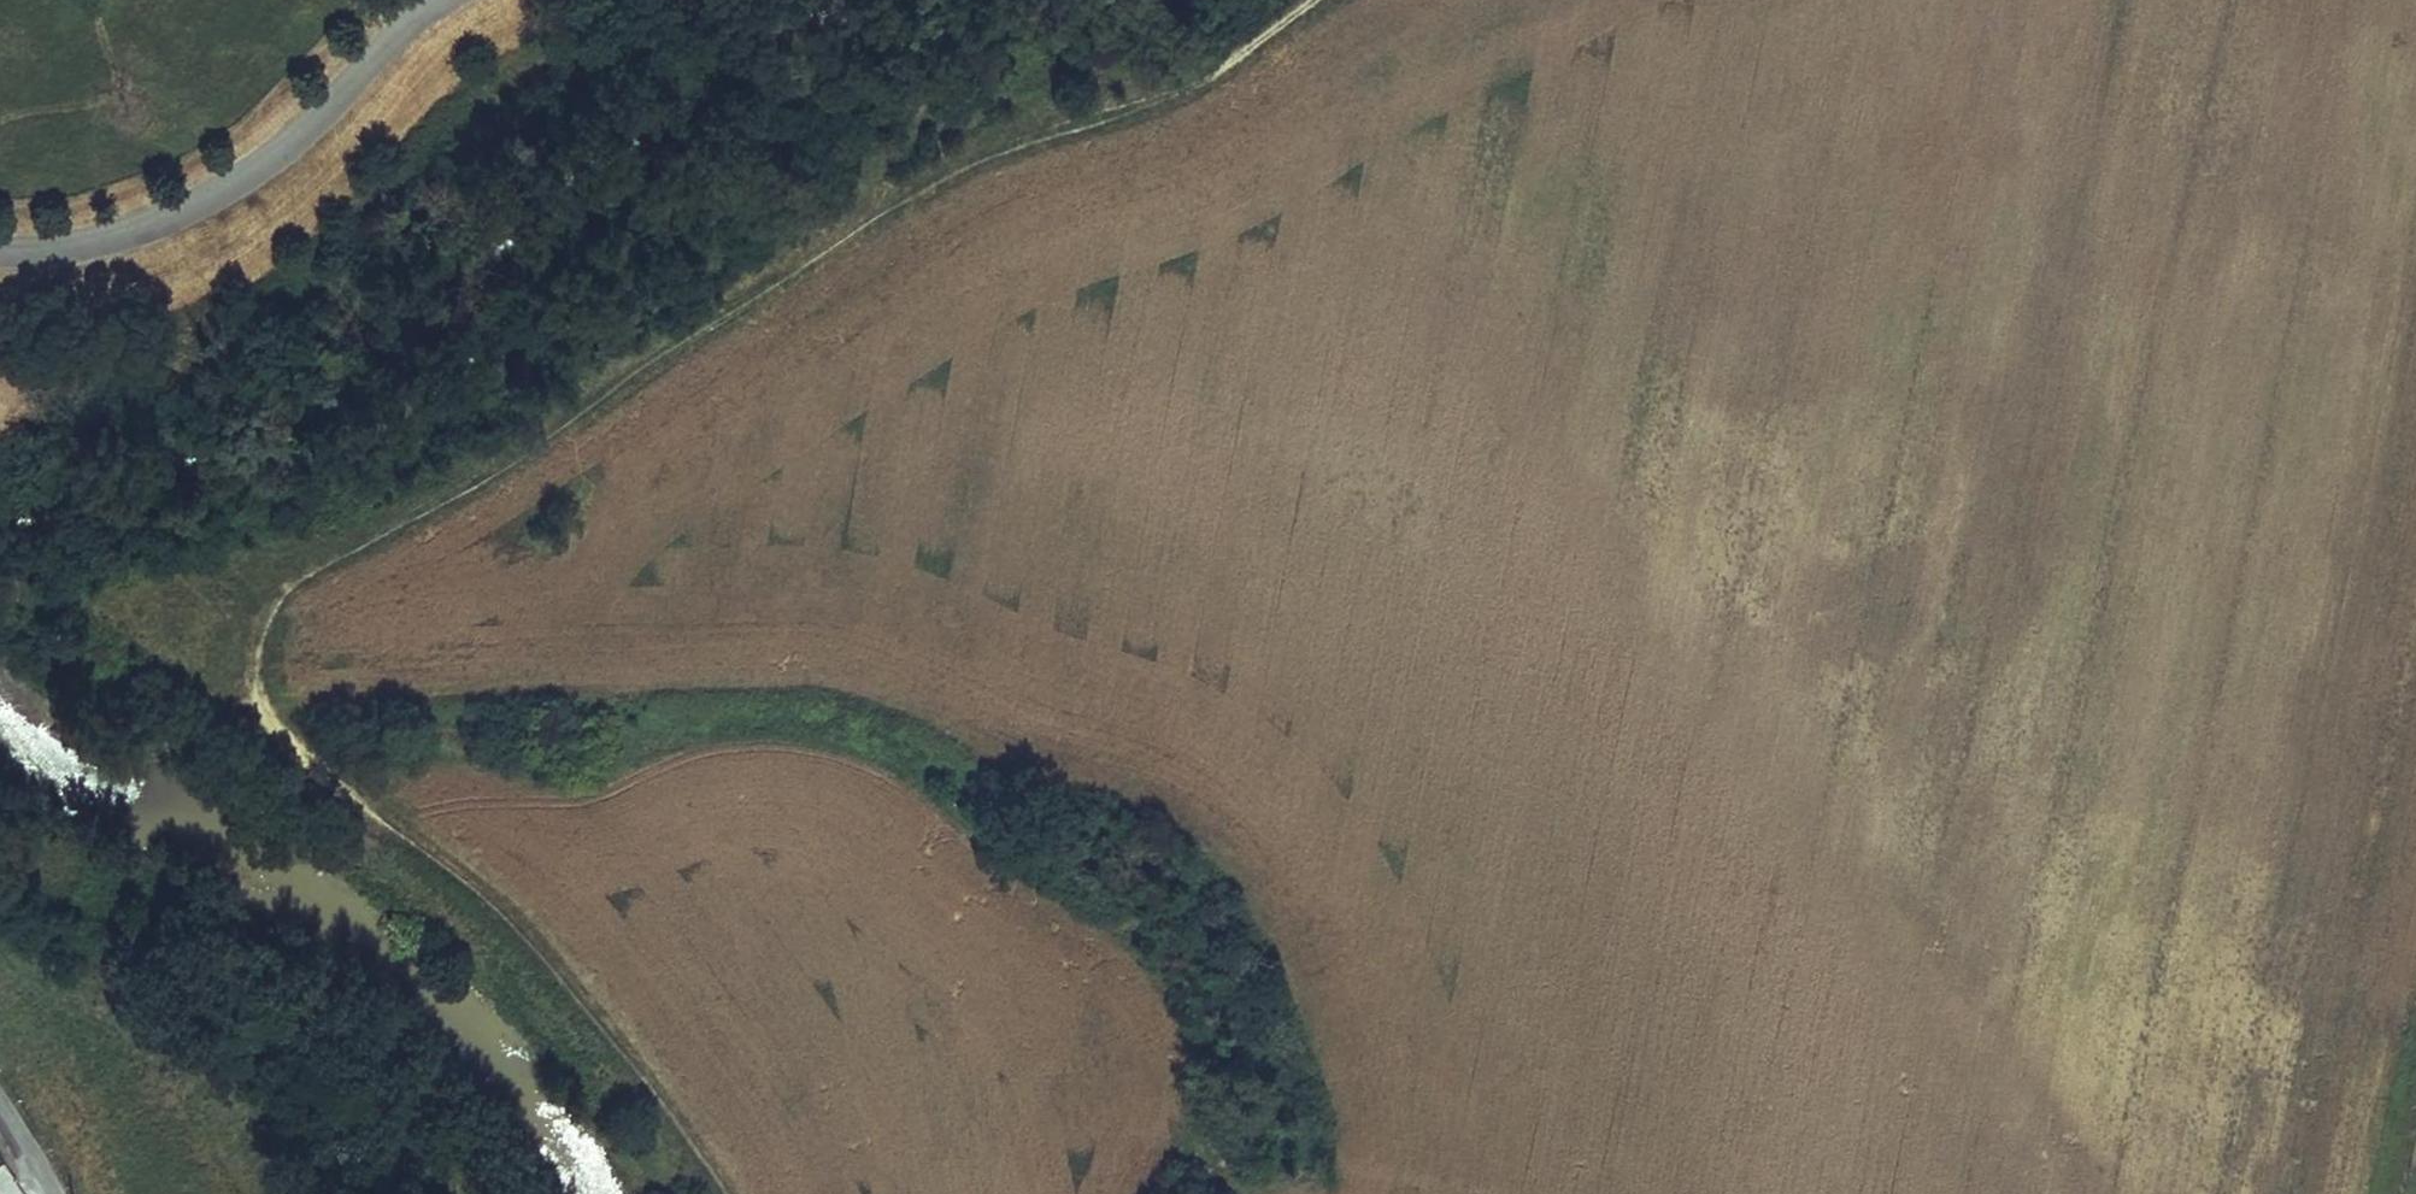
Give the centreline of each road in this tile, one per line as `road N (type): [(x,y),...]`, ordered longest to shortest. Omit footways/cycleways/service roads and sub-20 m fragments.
road 1 (unclassified): [(442,0),(303,131),(227,189),(103,245),(0,249)]

